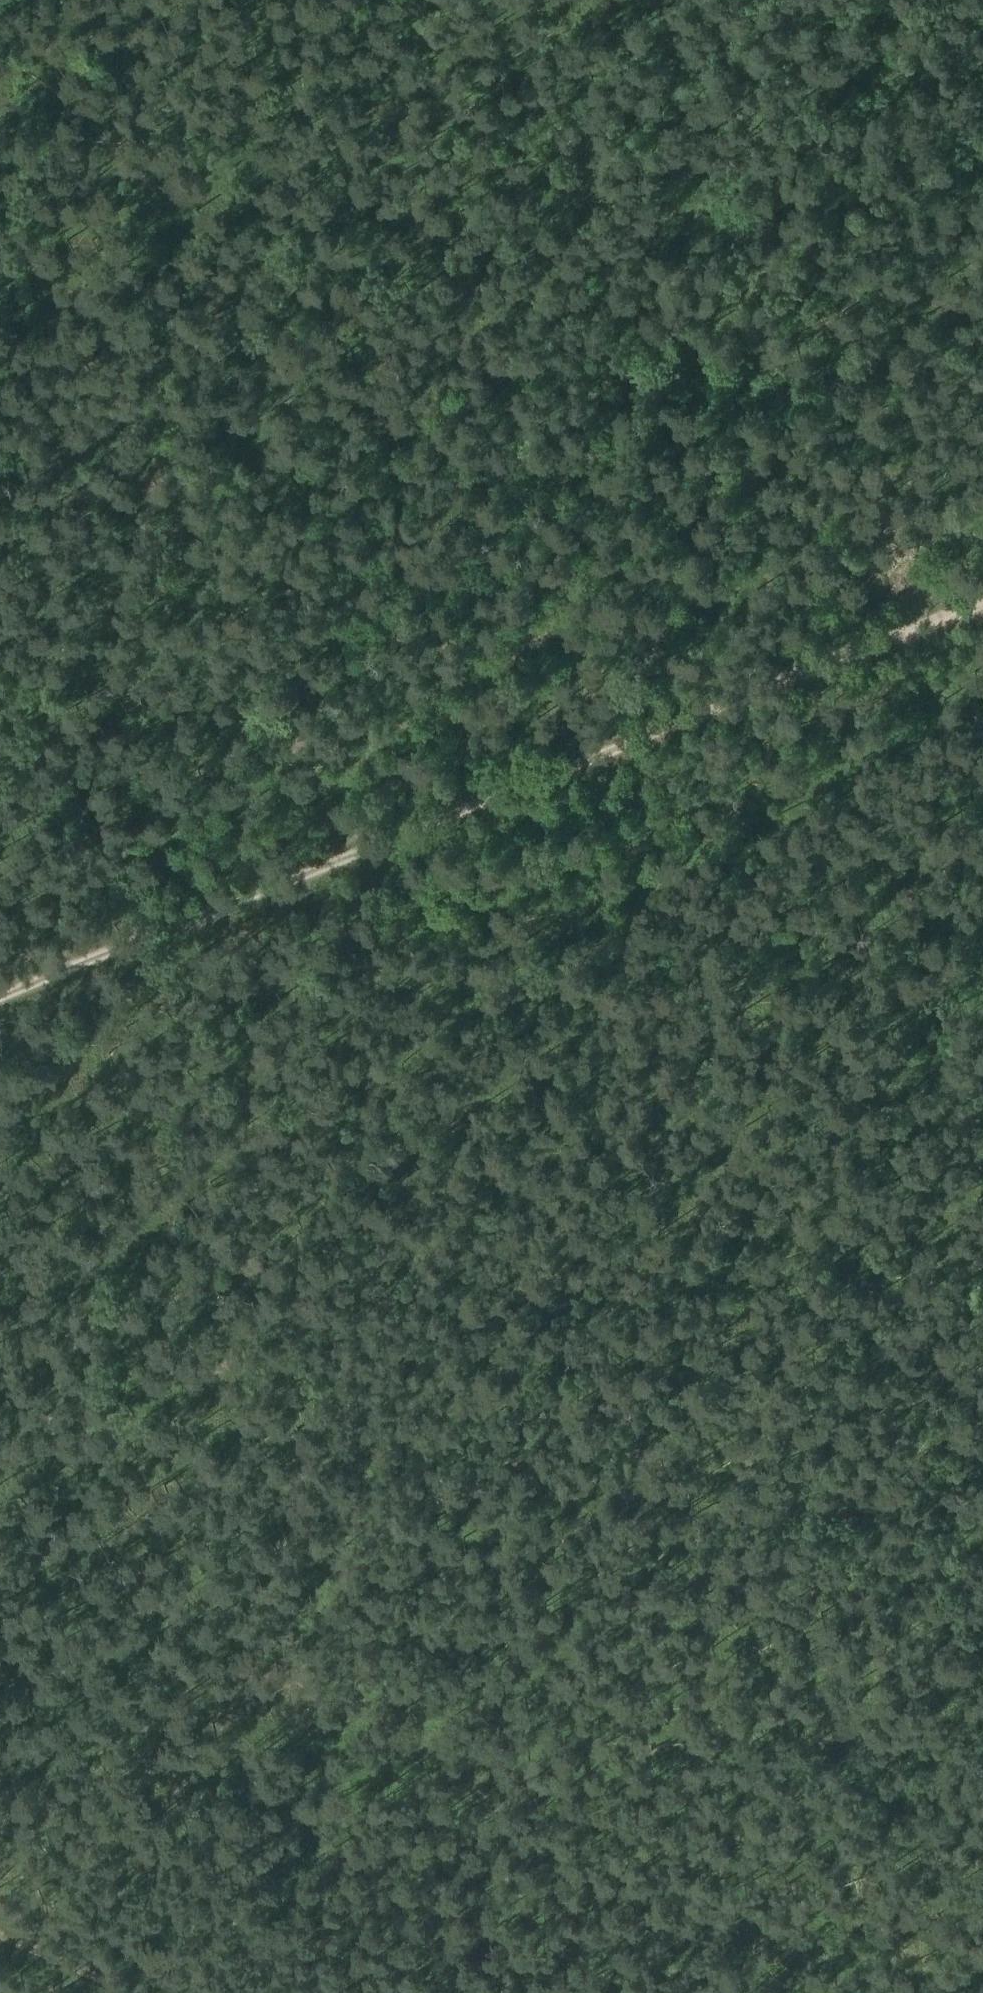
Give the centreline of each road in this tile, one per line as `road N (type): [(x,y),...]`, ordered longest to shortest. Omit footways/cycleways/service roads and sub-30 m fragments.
road 1 (track): [(0,994),(982,596)]
road 2 (track): [(124,1992),(0,1943)]

